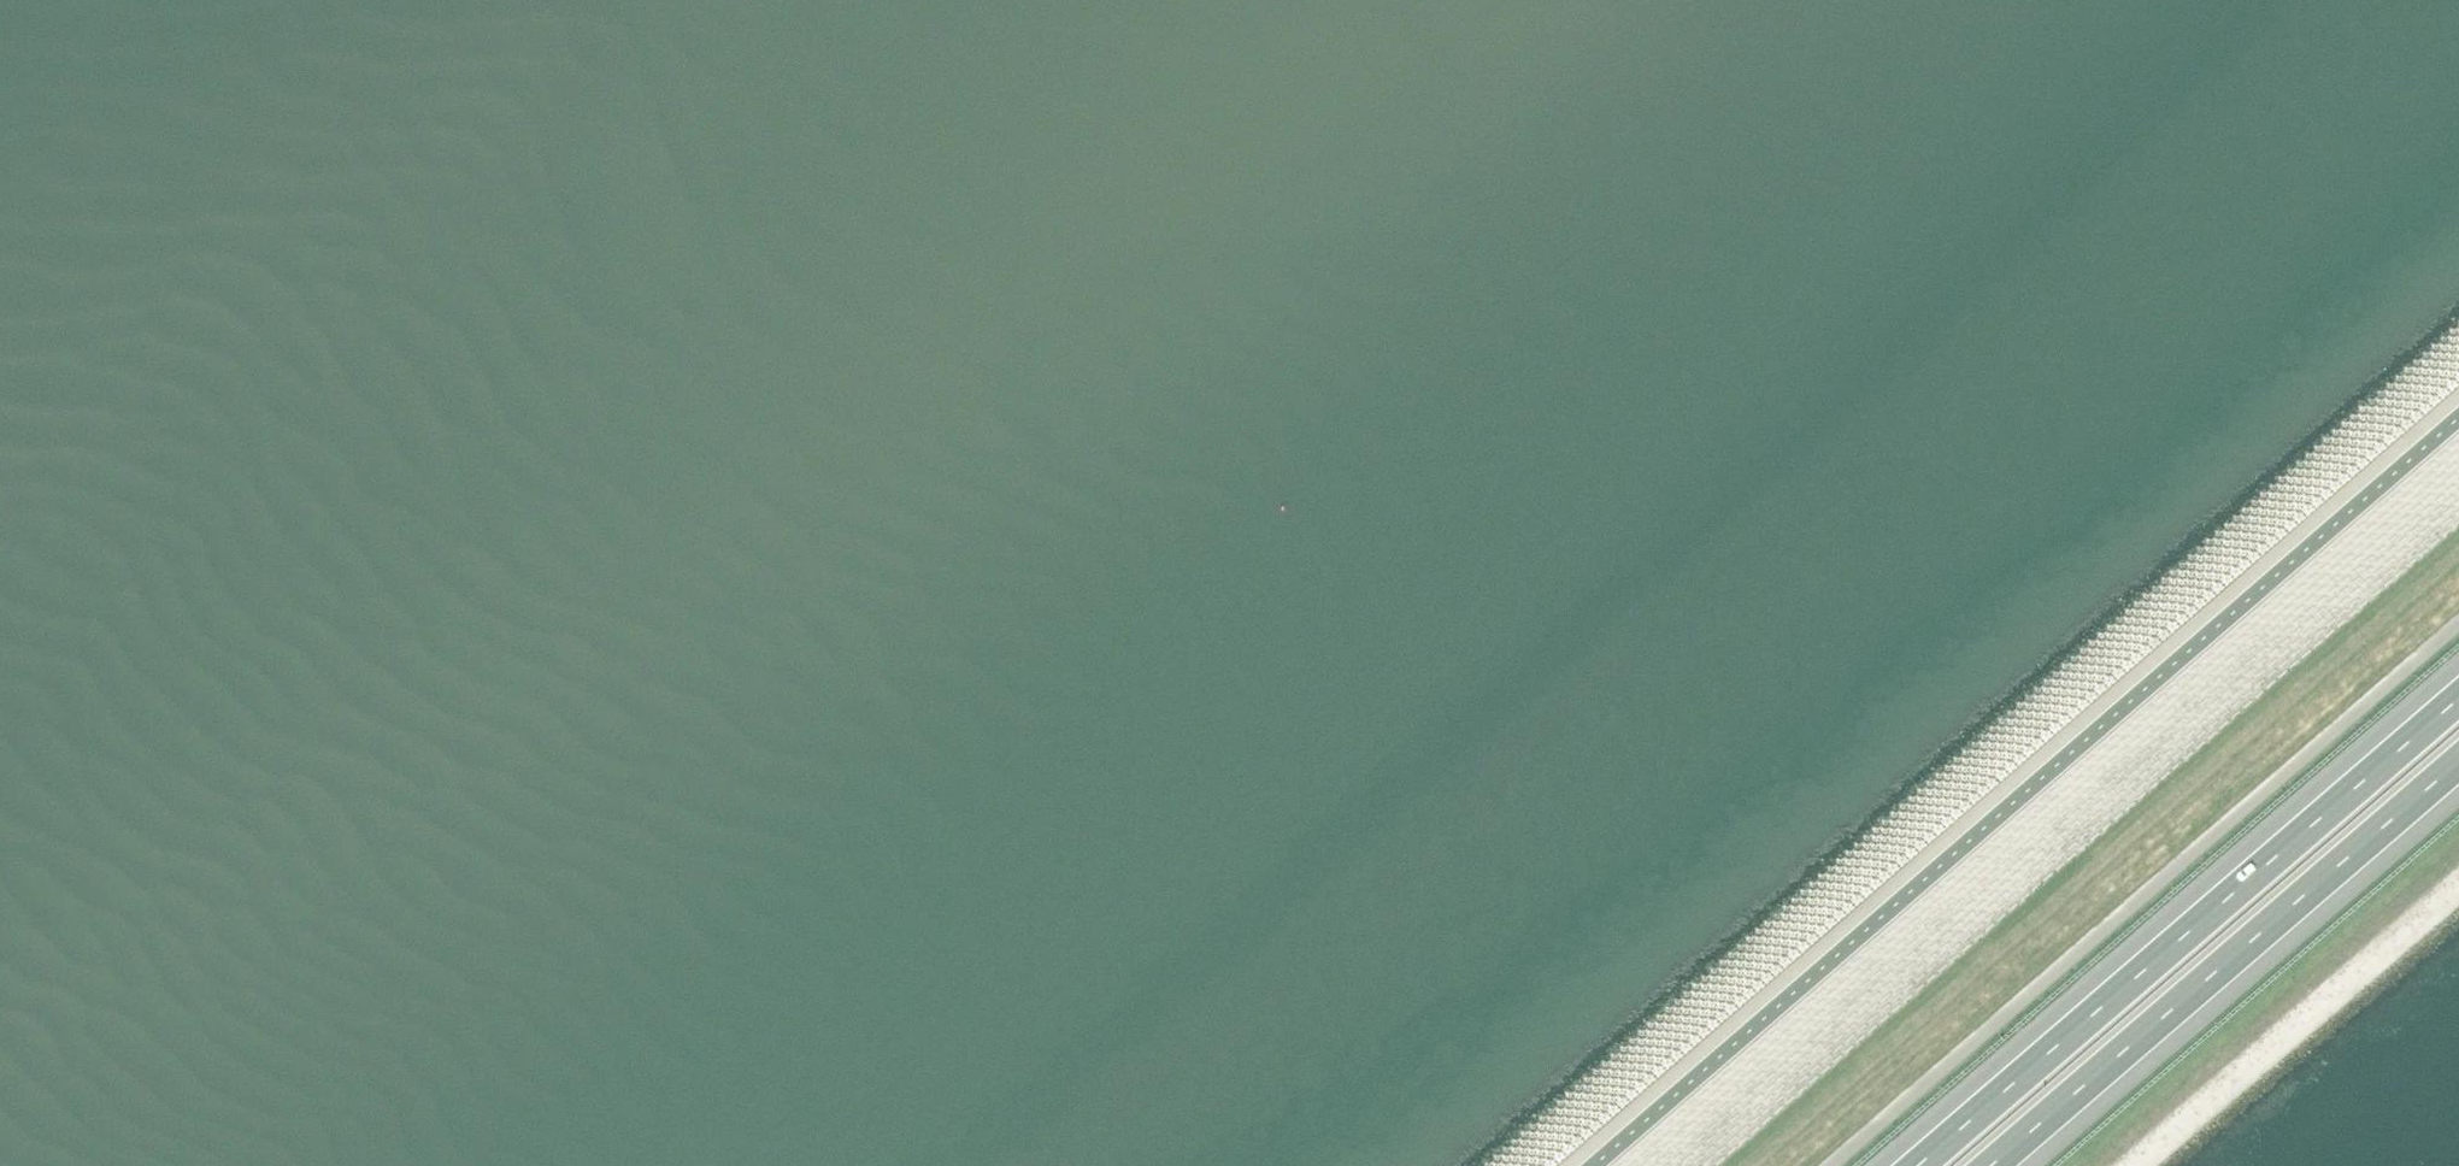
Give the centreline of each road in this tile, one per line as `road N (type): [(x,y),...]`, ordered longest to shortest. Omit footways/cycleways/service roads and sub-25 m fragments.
road 1 (motorway): [(2458,699),(1919,1165)]
road 2 (motorway): [(1994,1165),(2458,765)]

